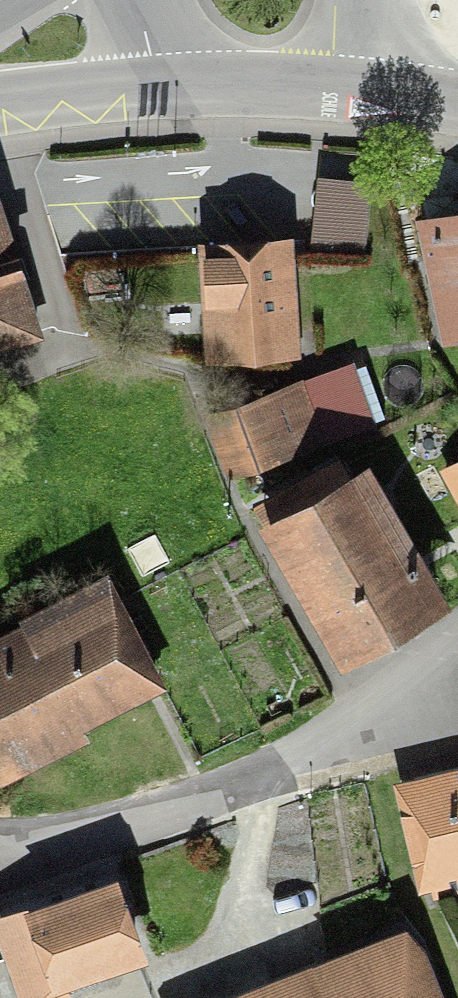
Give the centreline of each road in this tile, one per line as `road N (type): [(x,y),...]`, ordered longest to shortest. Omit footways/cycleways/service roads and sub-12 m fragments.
road 1 (secondary): [(162,89),(255,85),(457,102)]
road 2 (secondary): [(0,102),(162,89)]

